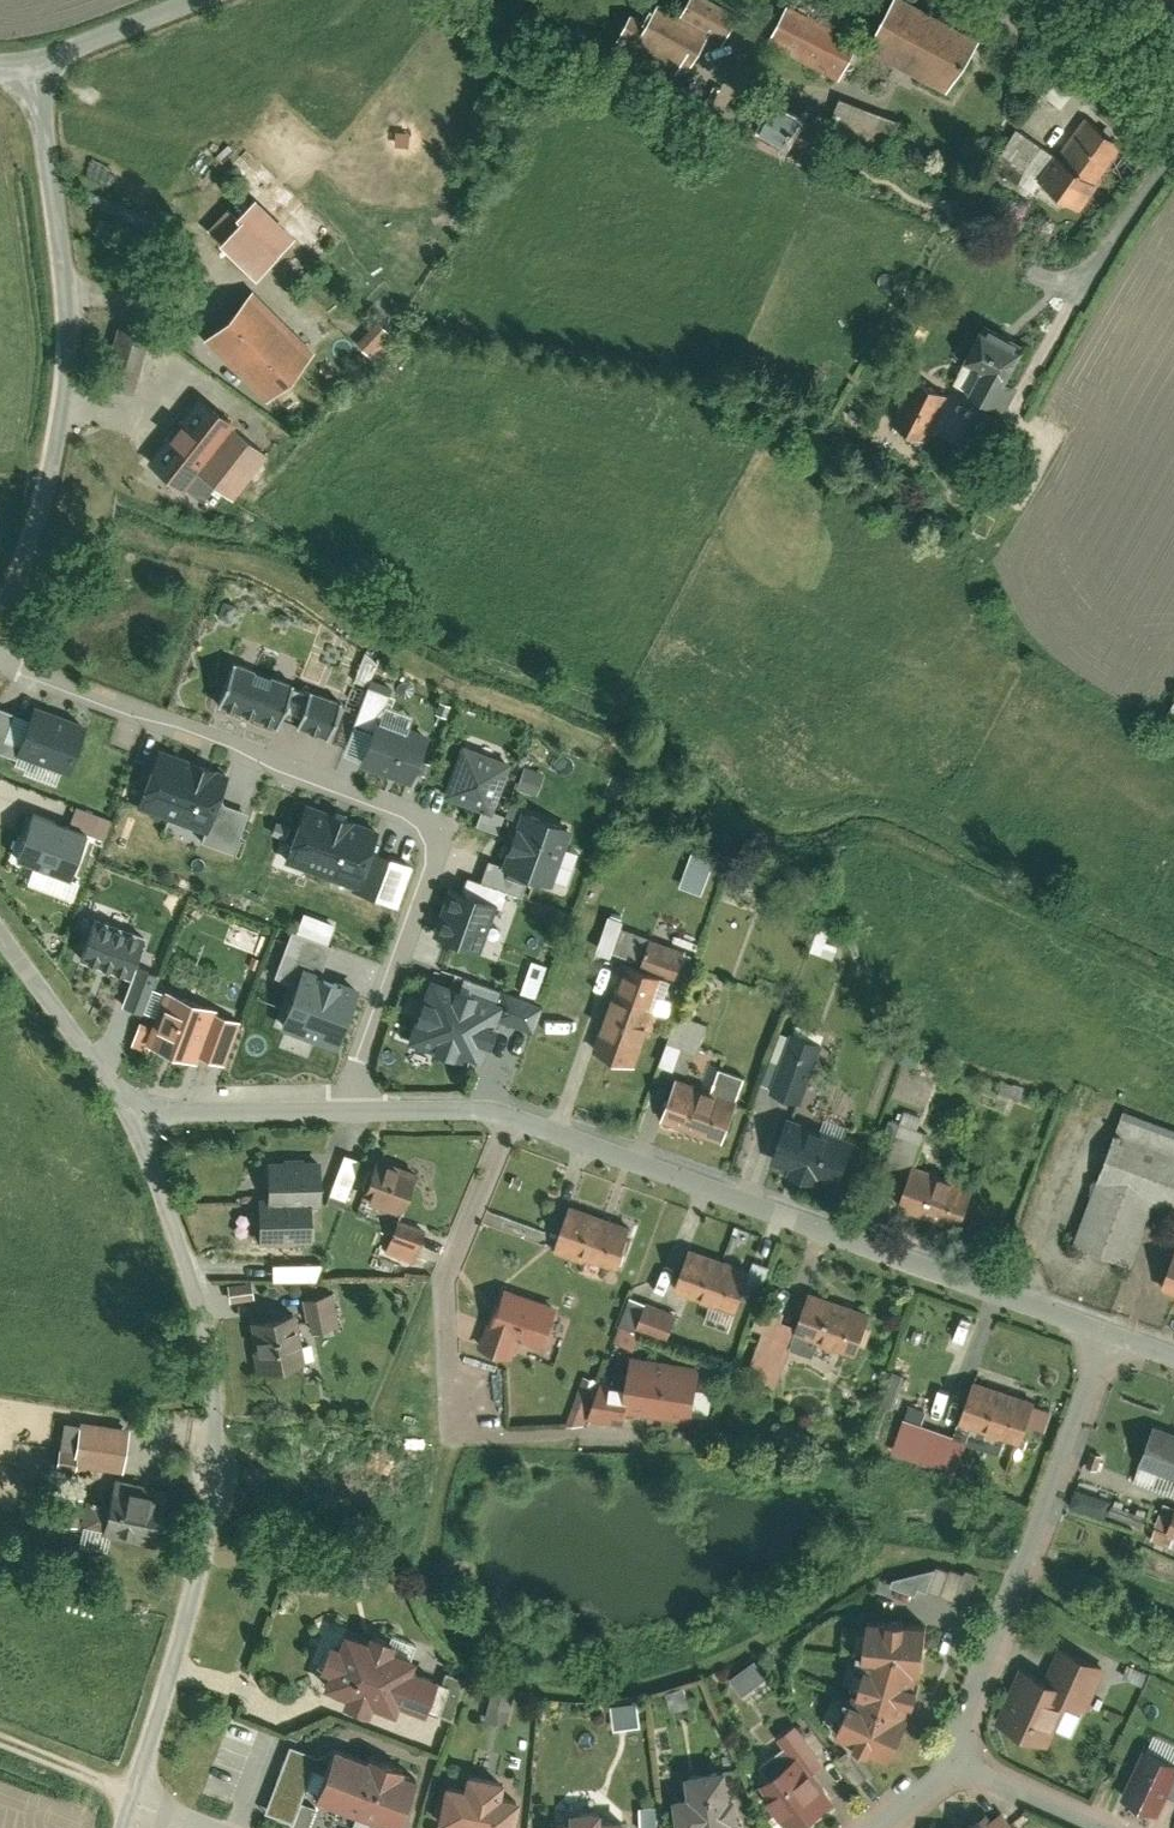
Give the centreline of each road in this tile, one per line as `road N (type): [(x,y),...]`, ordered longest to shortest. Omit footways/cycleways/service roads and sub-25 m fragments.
road 1 (residential): [(0,654),(443,830),(353,1108)]
road 2 (residential): [(131,1113),(171,1203),(205,1323),(211,1423),(203,1554),(131,1814)]
road 3 (residential): [(514,1116),(1110,1330)]
road 4 (residential): [(29,68),(58,268),(60,384),(42,497),(0,621)]
road 5 (residential): [(959,1765),(991,1644),(1110,1330)]
road 6 (residential): [(514,1116),(444,1279),(452,1393),(472,1405)]
road 7 (residential): [(131,1113),(353,1108)]
road 8 (residential): [(0,938),(131,1113)]
road 9 (residential): [(1173,133),(1017,0)]
road 10 (residential): [(29,68),(203,0)]
road 11 (residential): [(353,1108),(448,1107),(514,1116)]
road 12 (residential): [(959,1765),(1107,1827)]
road 13 (track): [(0,1746),(85,1783),(131,1814)]

